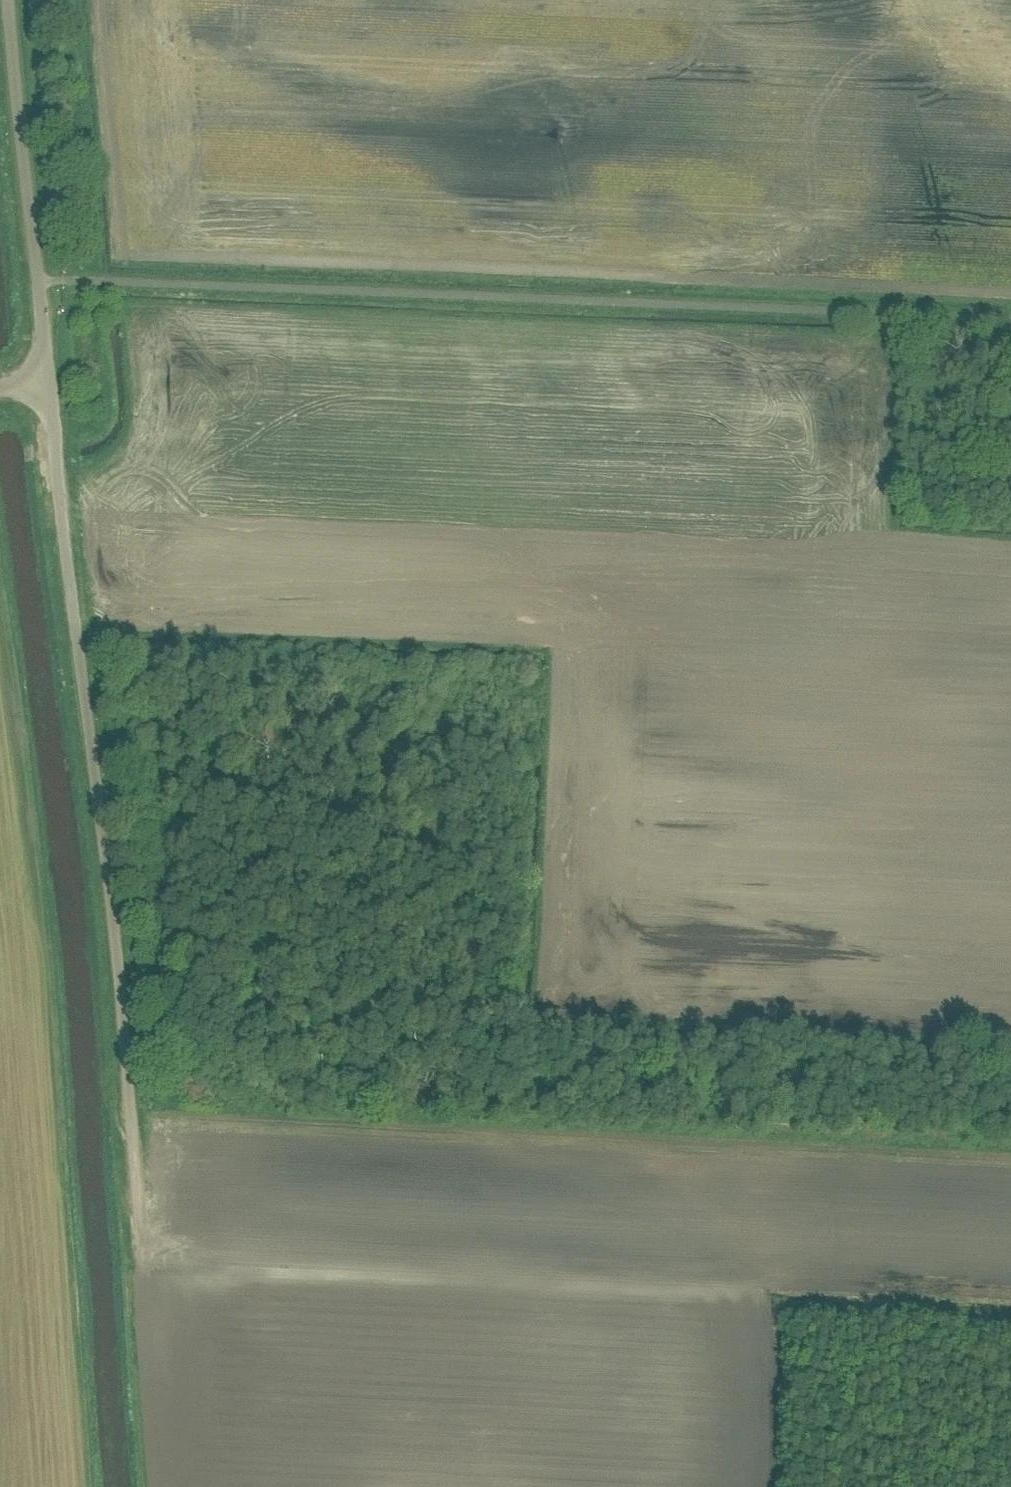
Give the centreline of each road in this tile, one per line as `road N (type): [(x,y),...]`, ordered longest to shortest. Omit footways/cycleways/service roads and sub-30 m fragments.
road 1 (unclassified): [(141,1252),(47,384)]
road 2 (unclassified): [(47,384),(9,0)]

